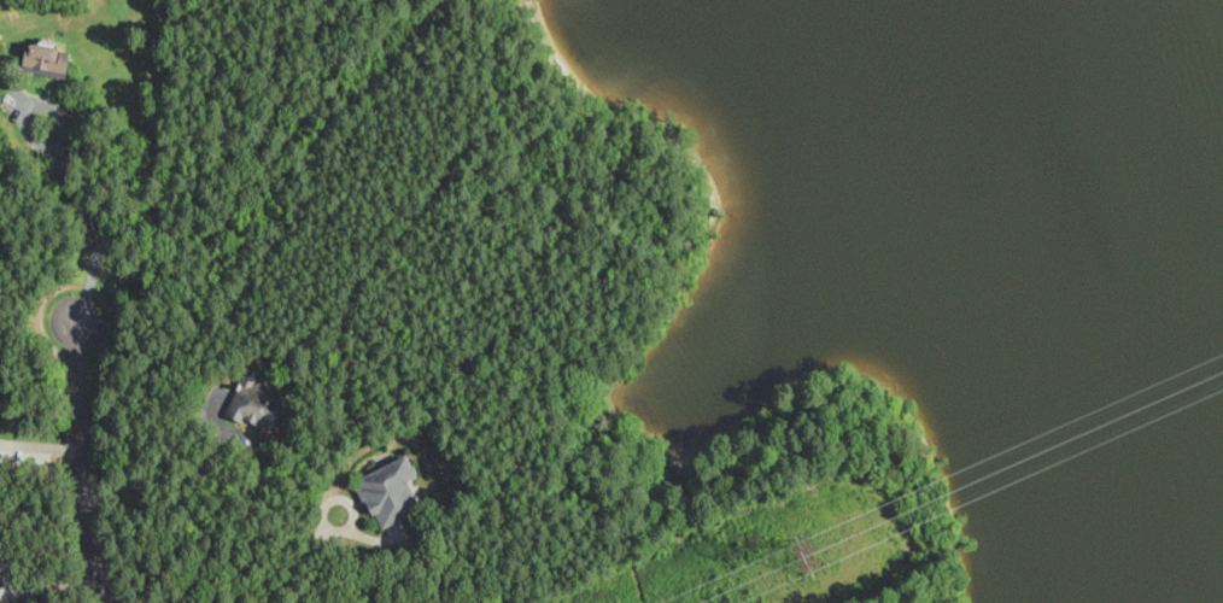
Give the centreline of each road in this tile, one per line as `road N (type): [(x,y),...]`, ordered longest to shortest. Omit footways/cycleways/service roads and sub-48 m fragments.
road 1 (residential): [(112,602),(100,569),(77,317)]

